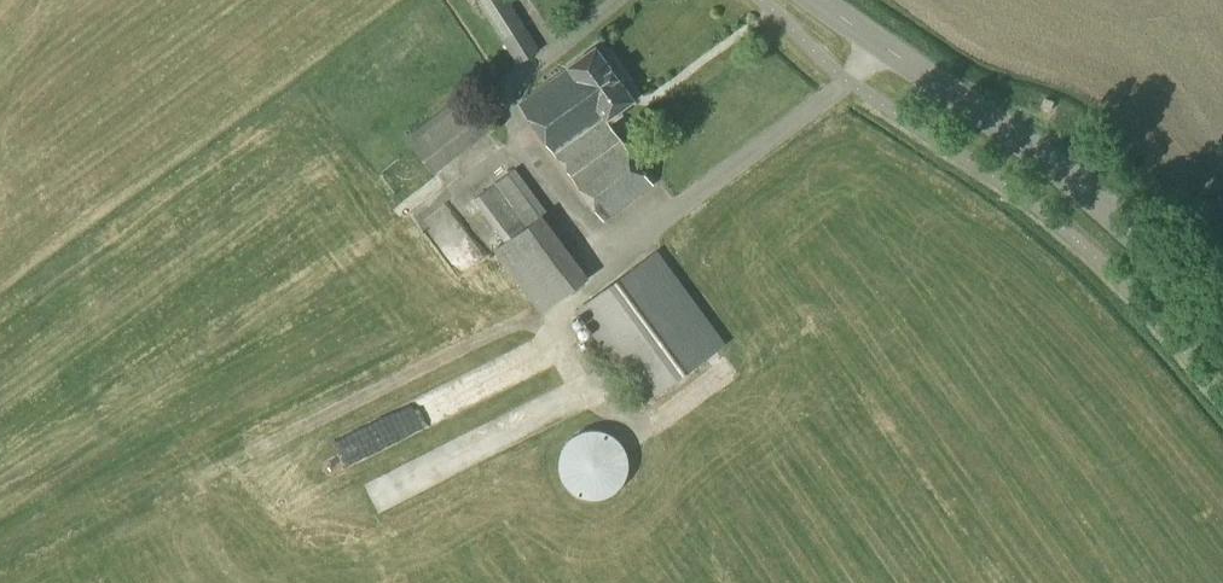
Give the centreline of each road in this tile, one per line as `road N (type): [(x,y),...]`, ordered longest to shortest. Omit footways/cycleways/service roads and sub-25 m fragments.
road 1 (tertiary): [(1222,329),(1099,201),(821,0)]

